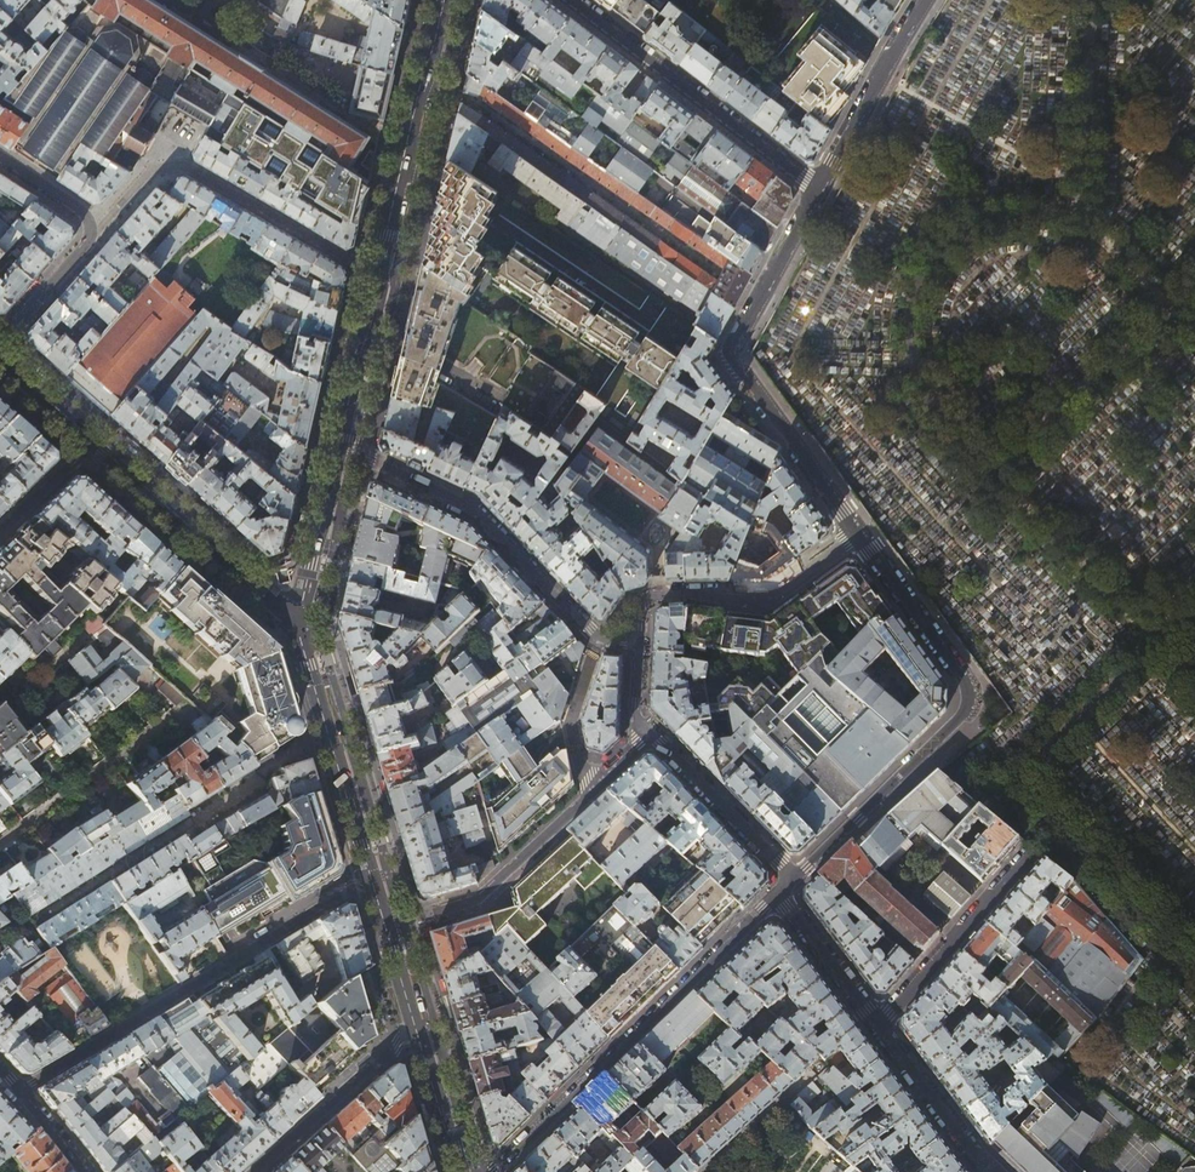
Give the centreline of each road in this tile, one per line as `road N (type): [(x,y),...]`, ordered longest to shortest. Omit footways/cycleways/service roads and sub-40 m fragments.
road 1 (residential): [(815,186),(729,354),(857,533),(761,601),(653,593),(641,608),(638,639)]
road 2 (primary): [(336,448),(438,0)]
road 3 (residential): [(369,876),(21,1089)]
road 4 (residential): [(779,894),(490,1171)]
road 5 (residential): [(329,739),(297,750),(43,914)]
road 6 (residential): [(597,638),(474,511),(336,448)]
road 7 (residential): [(815,186),(571,0)]
road 8 (residential): [(94,440),(297,622)]
road 9 (residential): [(0,339),(92,234),(82,211),(0,157)]
road 10 (residential): [(383,927),(479,899),(593,788)]
road 11 (residential): [(0,839),(191,705)]
road 12 (residential): [(879,1025),(1024,857)]
road 13 (residential): [(652,735),(792,881),(779,894)]
road 14 (residential): [(922,0),(815,186)]
road 15 (residential): [(256,1171),(415,1034)]
road 16 (residential): [(994,1171),(879,1025)]
road 17 (primary): [(297,622),(336,448)]
road 18 (residential): [(879,1025),(779,894)]
road 19 (residential): [(597,638),(570,721),(593,788)]
road 20 (primary): [(369,876),(329,739)]
road 21 (primary): [(454,1171),(415,1034)]
road 22 (residential): [(0,533),(94,440)]
road 23 (residential): [(0,356),(94,440)]
road 24 (primary): [(329,739),(297,622)]

